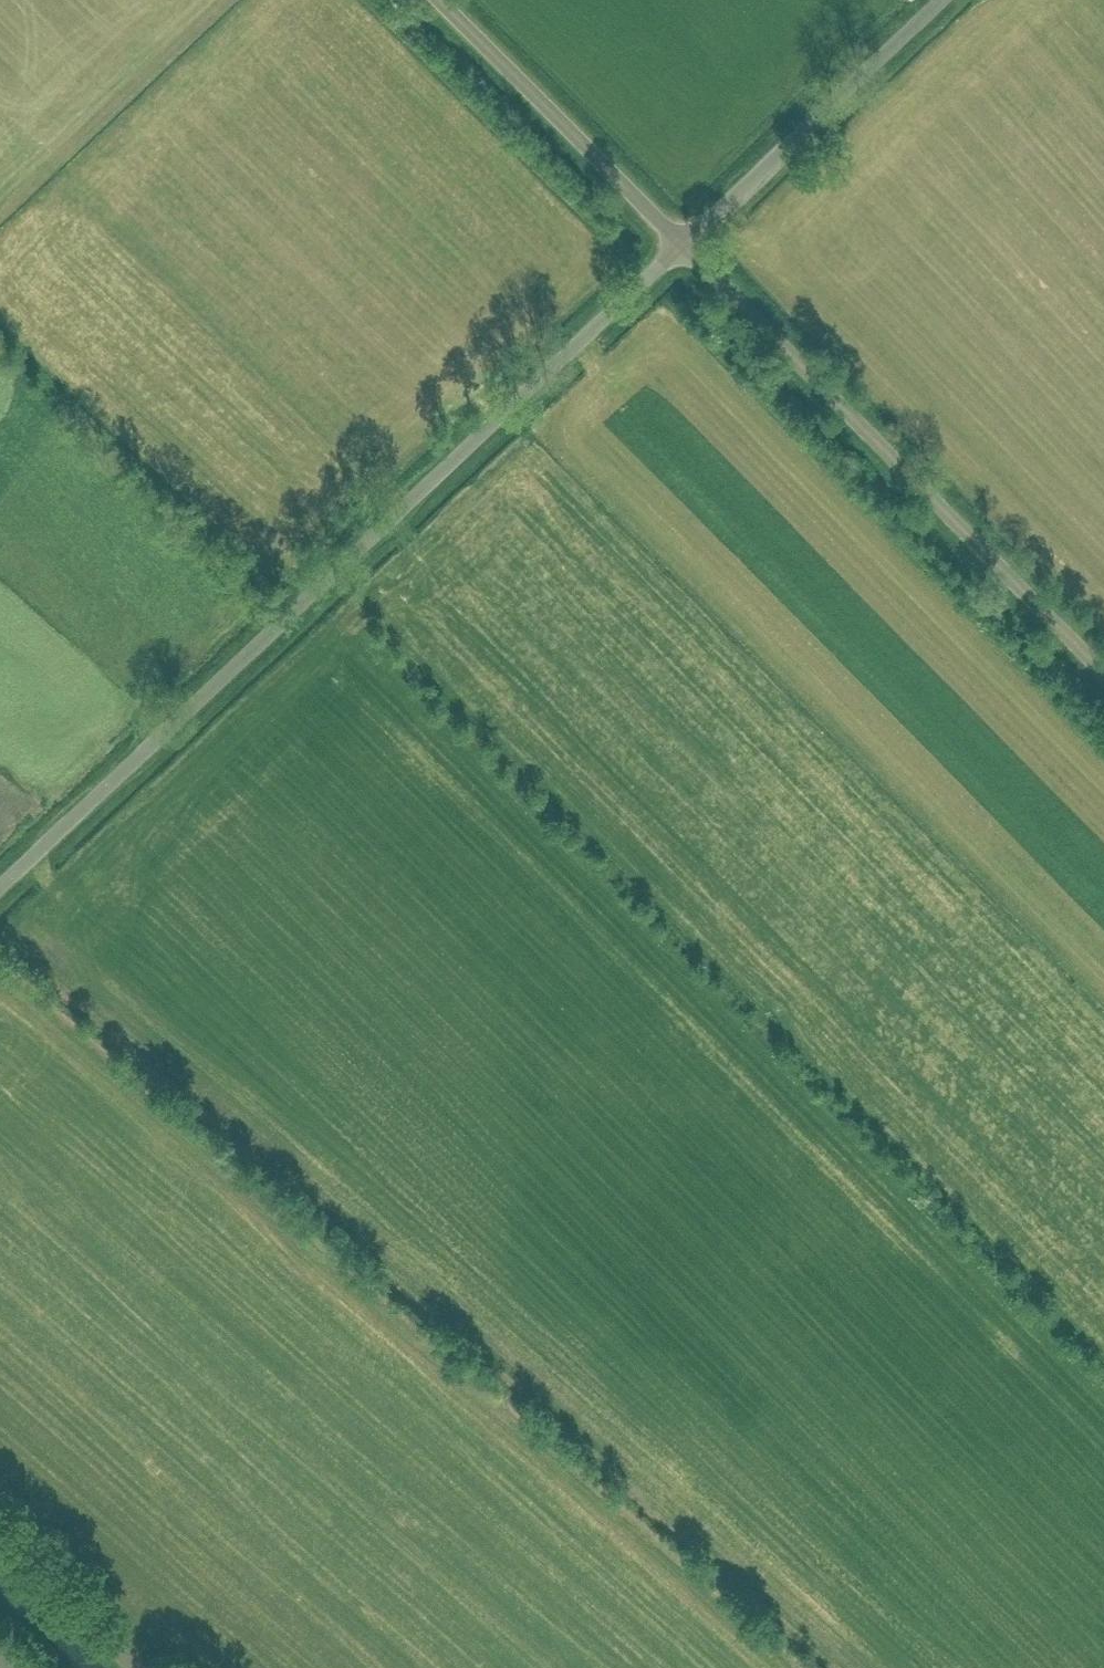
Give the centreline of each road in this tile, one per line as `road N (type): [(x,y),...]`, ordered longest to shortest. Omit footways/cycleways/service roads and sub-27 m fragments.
road 1 (unclassified): [(0,893),(681,242)]
road 2 (unclassified): [(1103,669),(681,242)]
road 3 (unclassified): [(681,242),(938,0)]
road 4 (unclassified): [(681,242),(440,0)]
road 5 (unclassified): [(147,1667),(0,1537)]

